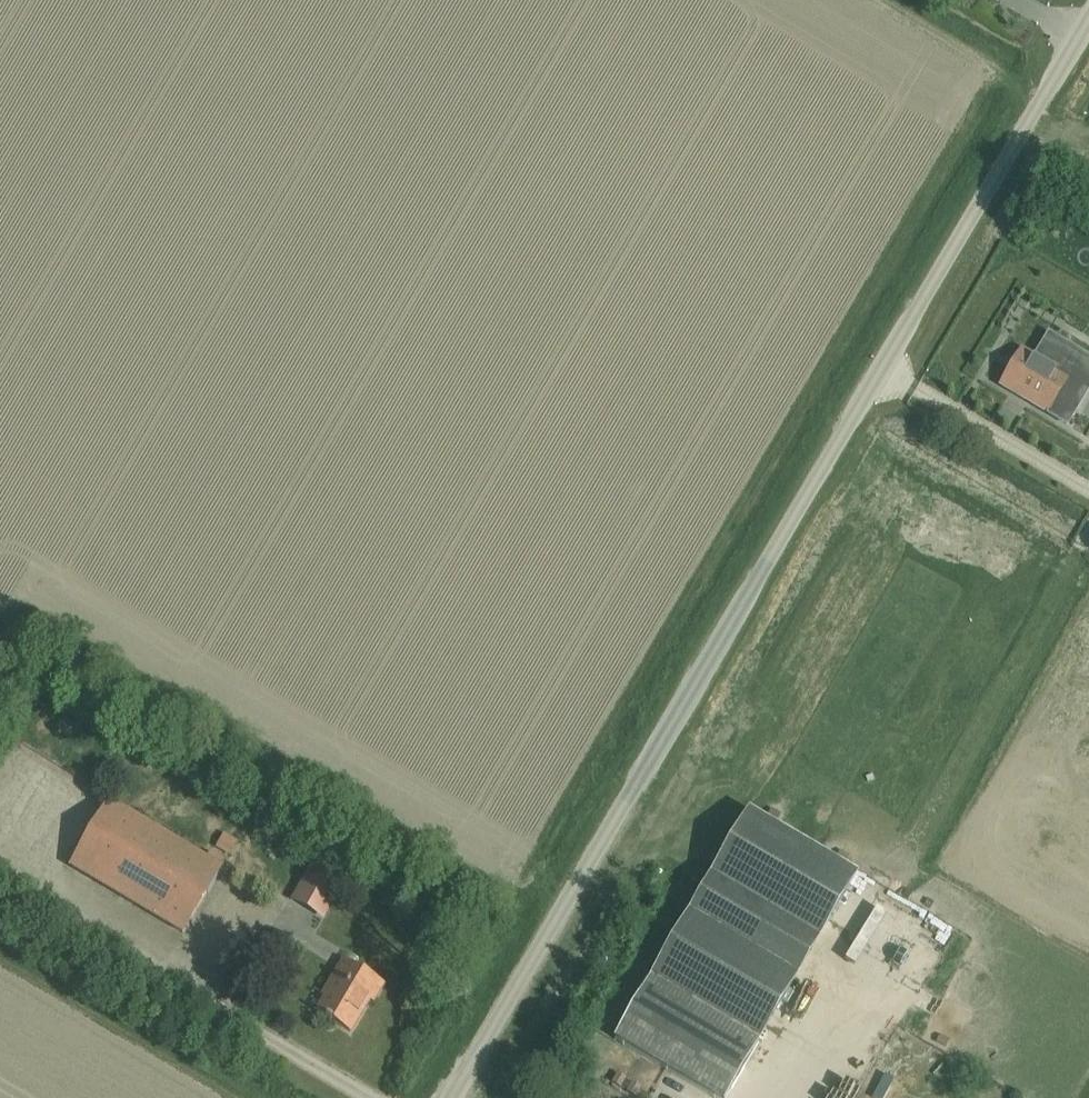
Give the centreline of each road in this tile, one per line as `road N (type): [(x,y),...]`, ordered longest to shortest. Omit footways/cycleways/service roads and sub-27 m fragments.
road 1 (unclassified): [(448,1097),(1088,16)]

